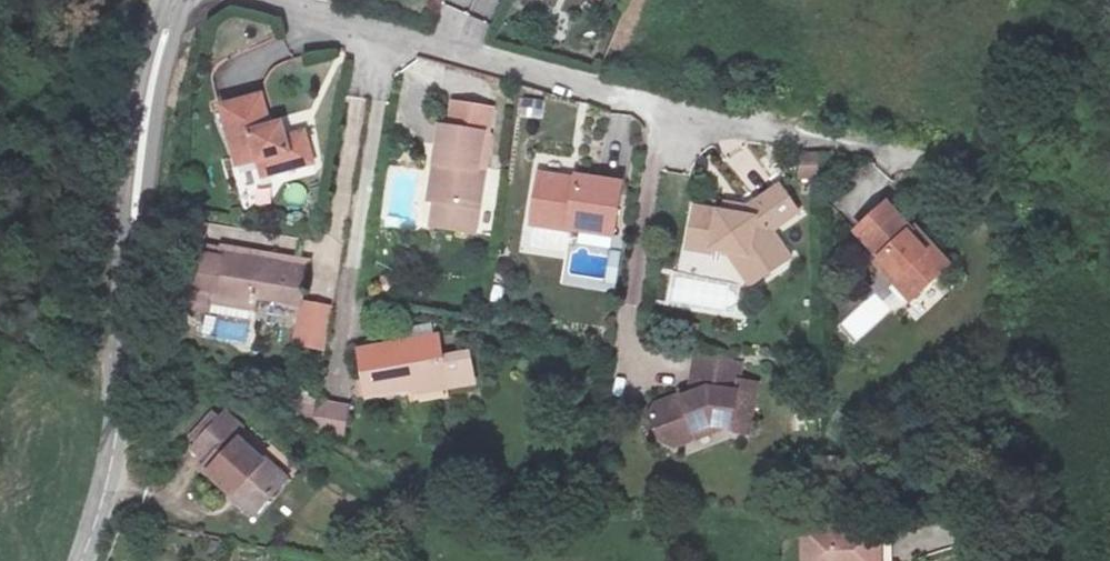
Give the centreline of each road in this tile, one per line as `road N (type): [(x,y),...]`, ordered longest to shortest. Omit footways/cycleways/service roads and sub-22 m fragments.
road 1 (residential): [(259,0),(901,162)]
road 2 (unclassified): [(188,0),(132,212),(105,484),(79,560)]

